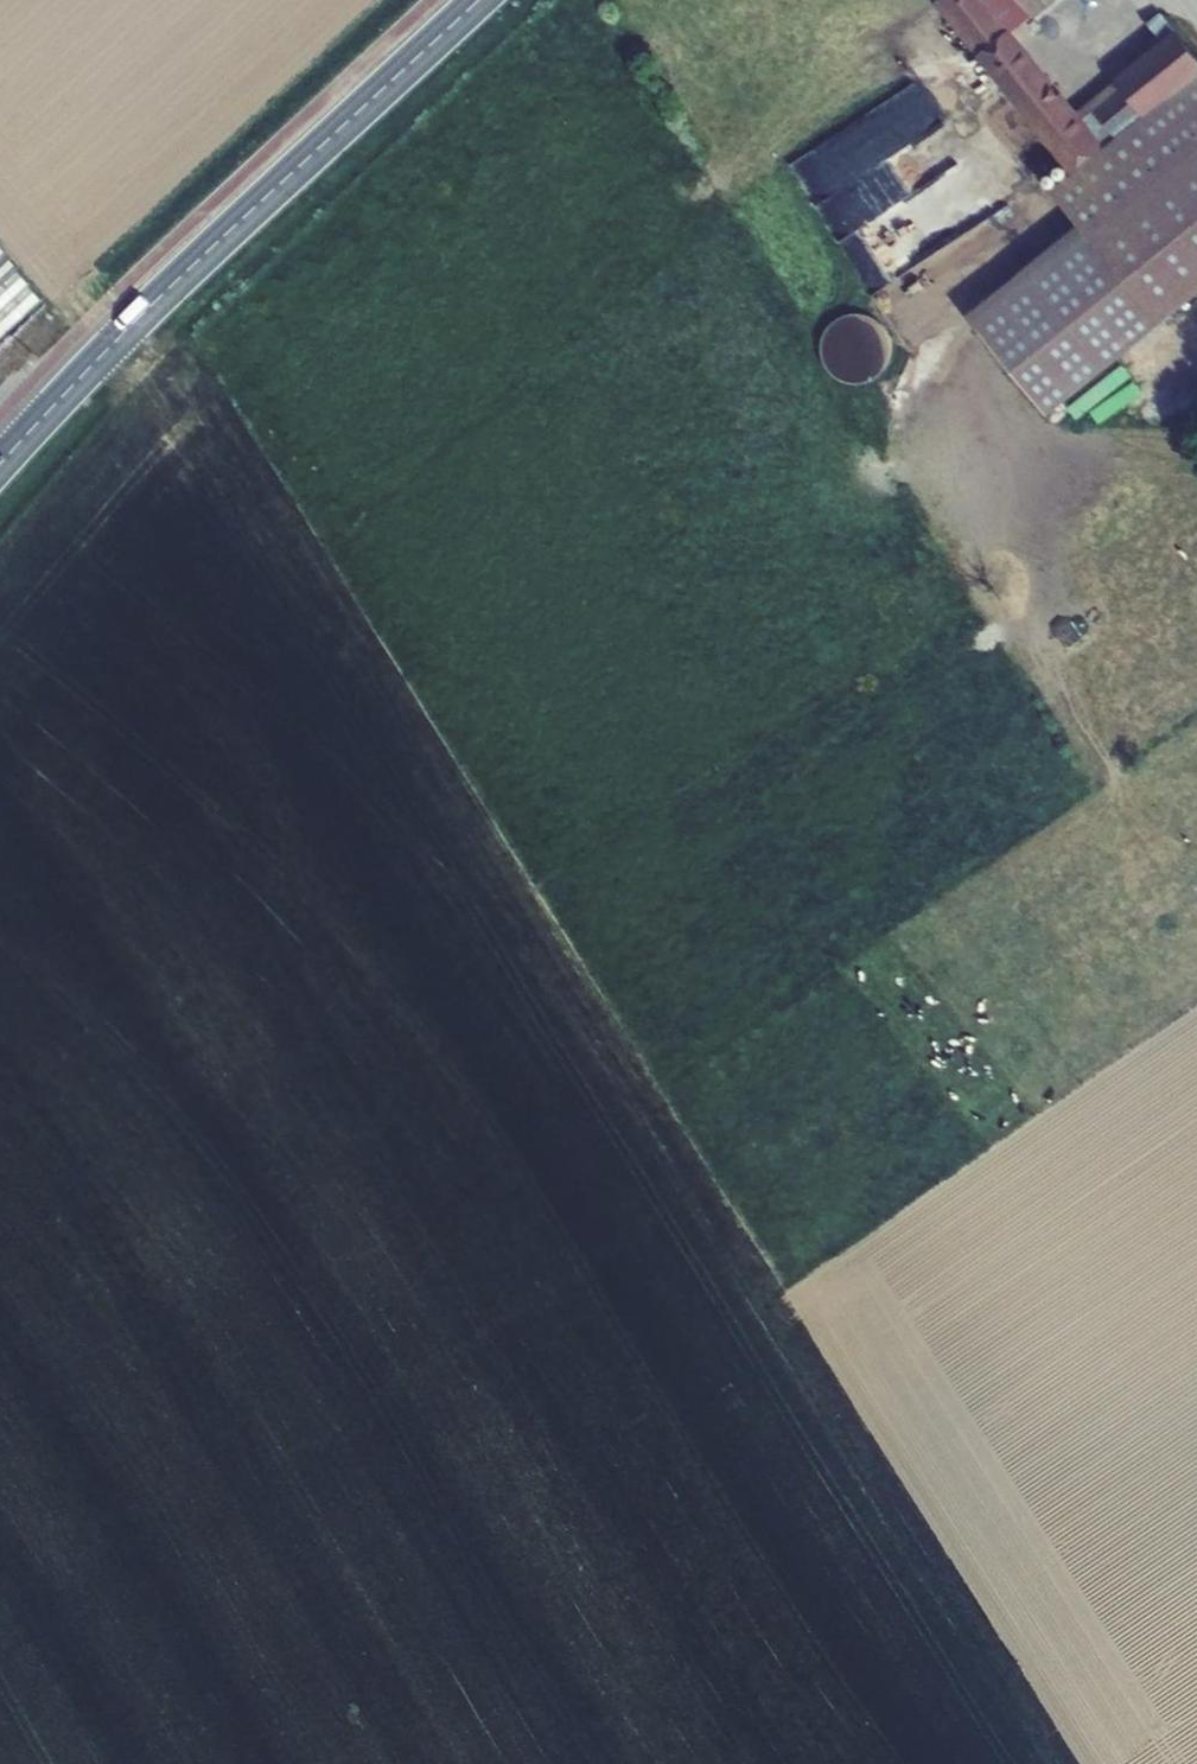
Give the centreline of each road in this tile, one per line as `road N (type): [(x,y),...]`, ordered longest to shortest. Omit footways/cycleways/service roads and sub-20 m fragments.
road 1 (secondary): [(0,465),(170,288),(481,0)]

